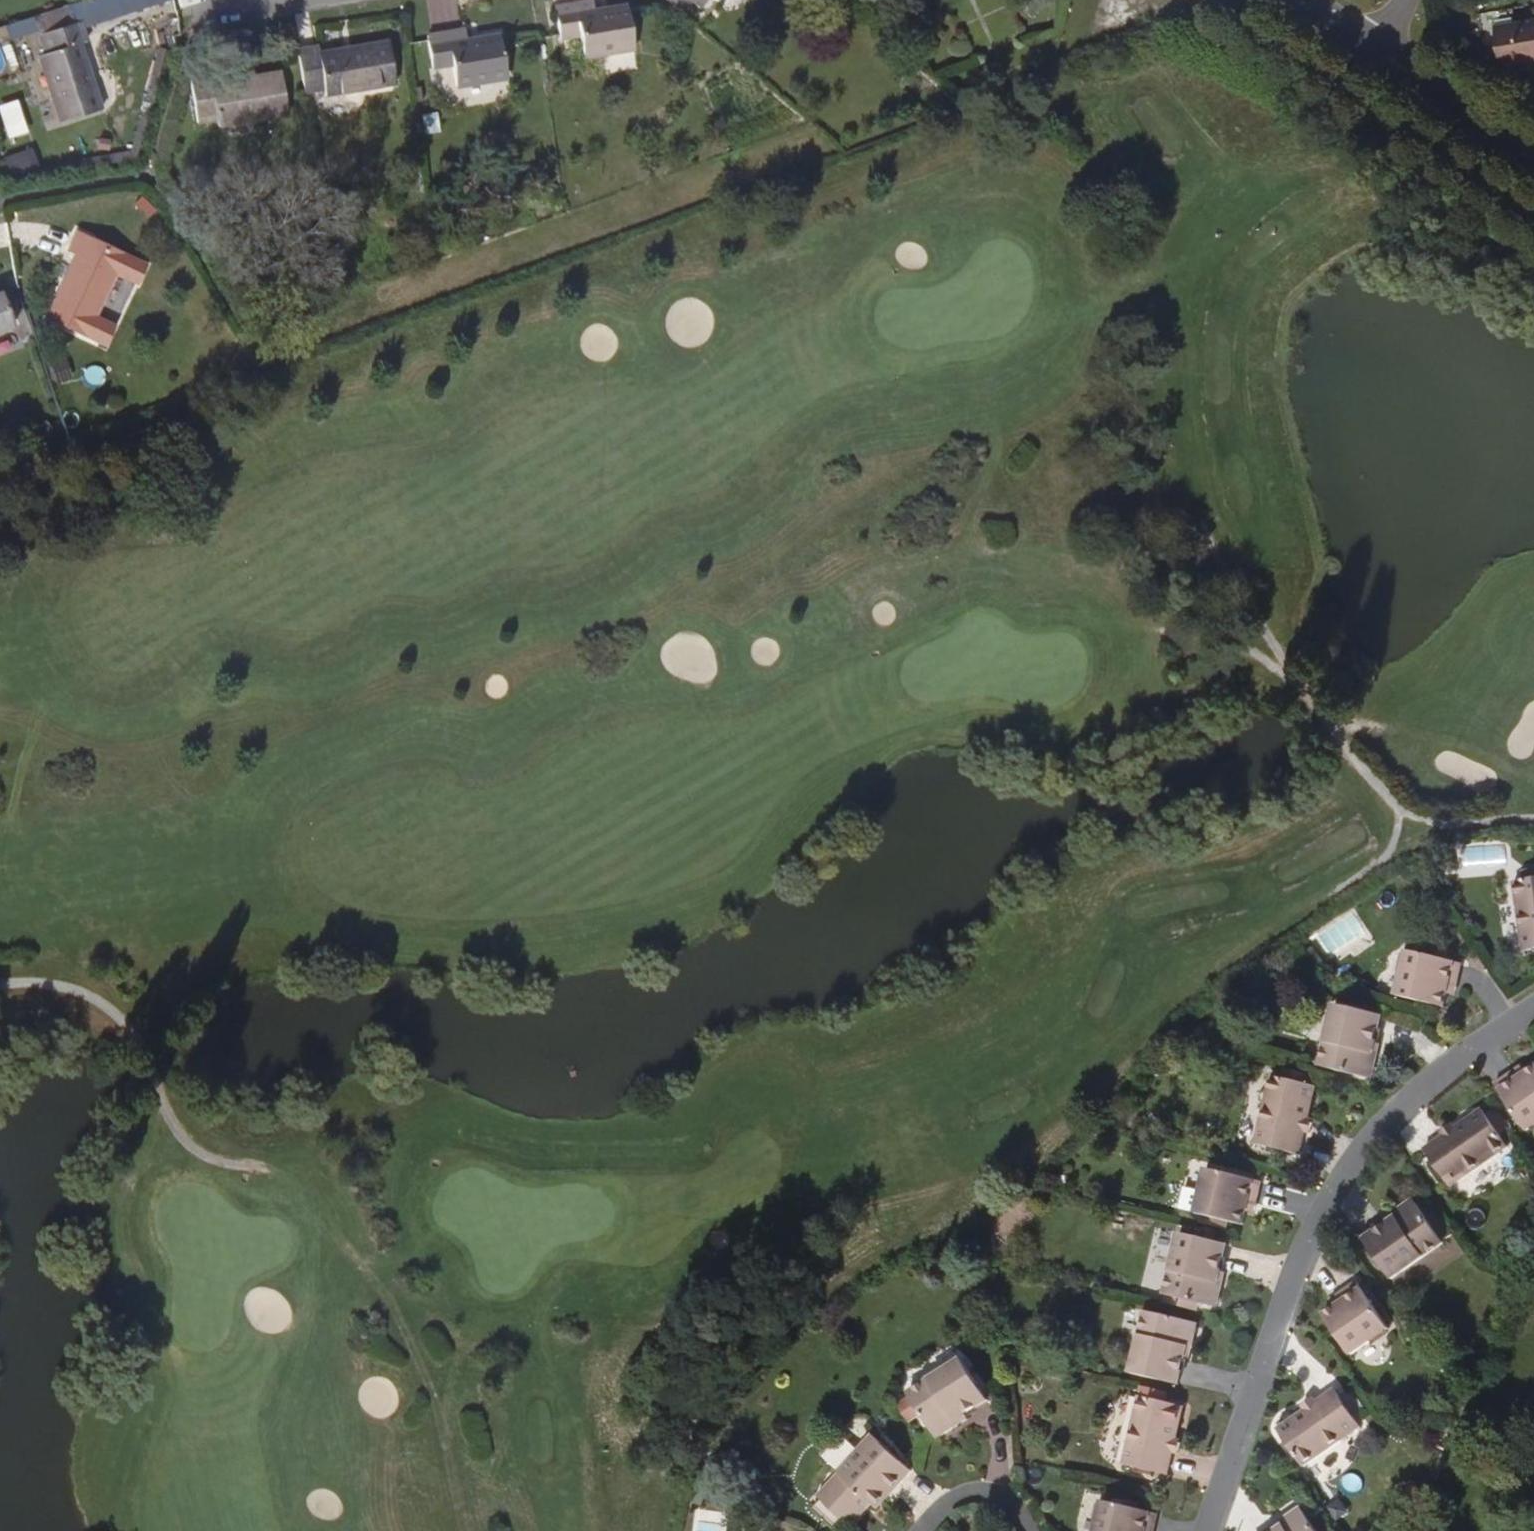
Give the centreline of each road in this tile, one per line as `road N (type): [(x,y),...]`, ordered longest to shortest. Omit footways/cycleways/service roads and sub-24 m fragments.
road 1 (residential): [(1533,1005),(1423,1084),(1334,1186),(1281,1306),(1203,1530)]
road 2 (tertiary): [(1377,52),(1533,155)]
road 3 (residential): [(920,1530),(973,1494),(1010,1508),(1025,1530)]

